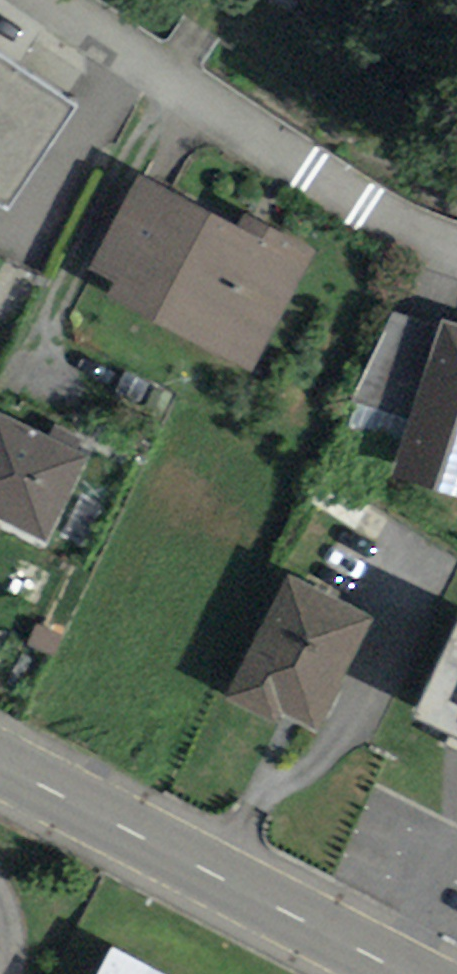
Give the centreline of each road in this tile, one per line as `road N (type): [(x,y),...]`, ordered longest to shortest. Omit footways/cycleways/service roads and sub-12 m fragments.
road 1 (residential): [(62,0),(318,173),(413,229),(456,244)]
road 2 (primary): [(403,973),(0,766)]

